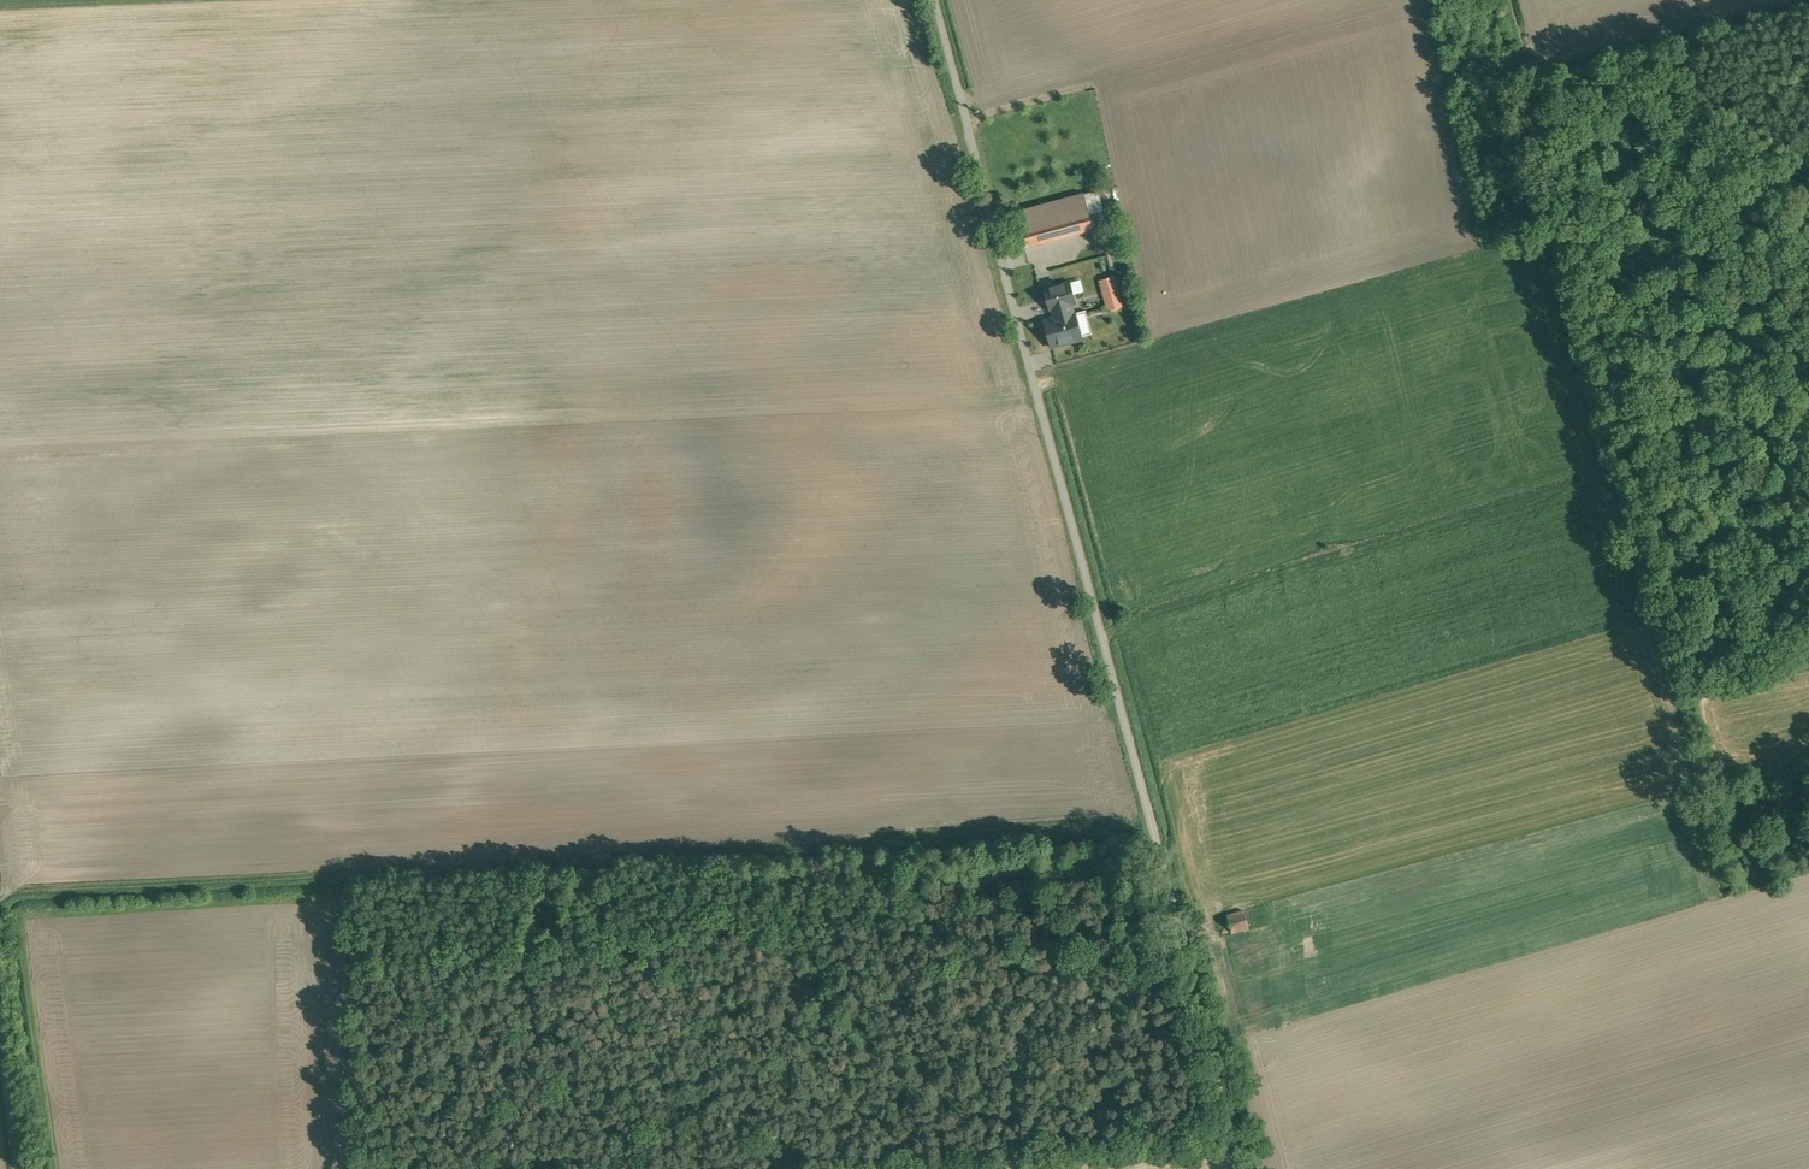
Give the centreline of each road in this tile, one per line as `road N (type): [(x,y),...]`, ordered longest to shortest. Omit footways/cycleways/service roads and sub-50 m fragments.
road 1 (unclassified): [(1243,1168),(932,0)]
road 2 (unclassified): [(18,1168),(0,1044)]

